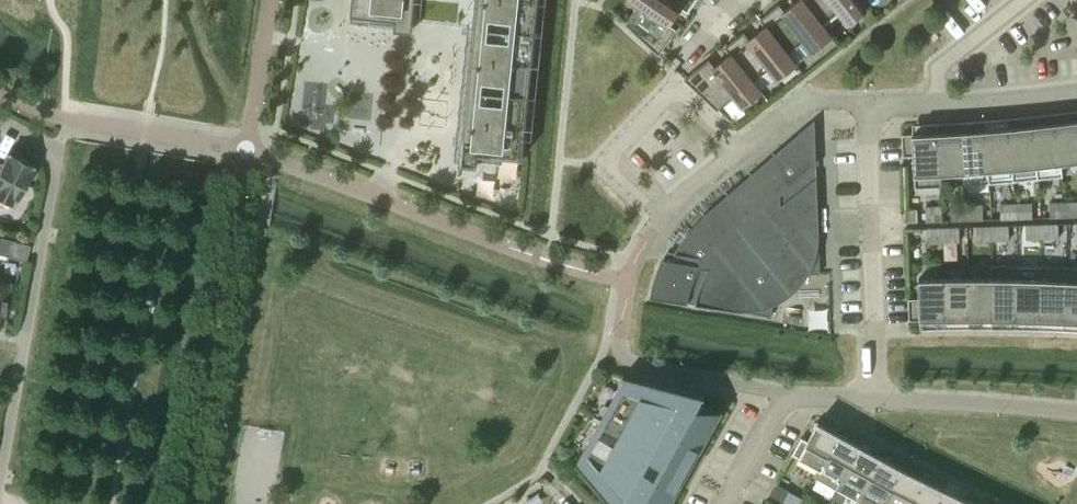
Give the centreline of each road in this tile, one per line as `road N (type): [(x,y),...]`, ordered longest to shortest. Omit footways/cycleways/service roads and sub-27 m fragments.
road 1 (residential): [(0,475),(56,171),(53,155),(0,124)]
road 2 (residential): [(877,398),(868,102)]
road 3 (residential): [(868,102),(804,100),(662,214)]
road 4 (residential): [(1076,91),(868,102)]
road 5 (residential): [(877,398),(791,399),(727,503)]
road 6 (residential): [(1076,411),(877,398)]

